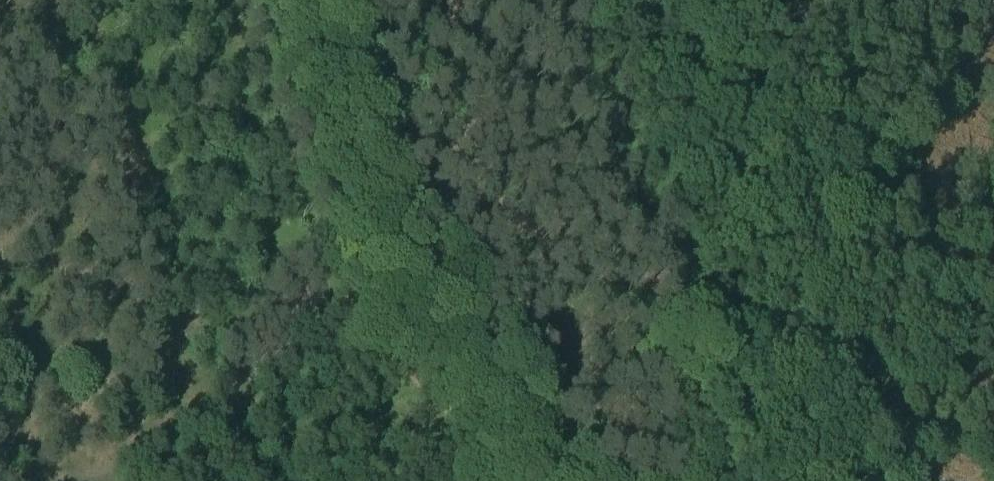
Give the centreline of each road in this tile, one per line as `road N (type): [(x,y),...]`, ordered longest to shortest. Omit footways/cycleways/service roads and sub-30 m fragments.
road 1 (track): [(938,480),(877,405),(846,331),(771,0)]
road 2 (track): [(384,205),(559,480)]
road 3 (track): [(306,0),(338,110),(384,205)]

